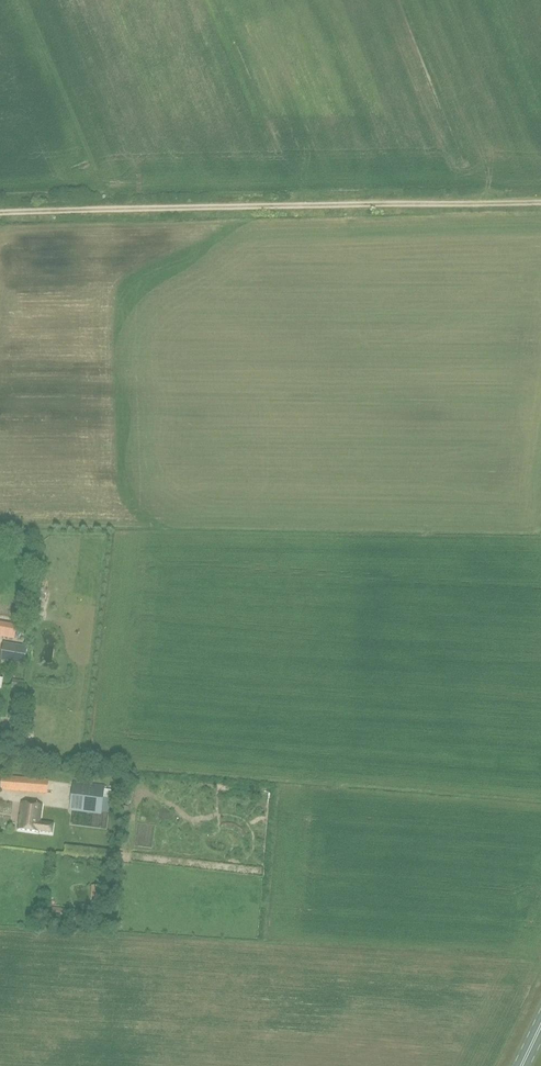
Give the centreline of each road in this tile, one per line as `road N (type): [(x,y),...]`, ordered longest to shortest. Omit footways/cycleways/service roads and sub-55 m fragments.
road 1 (track): [(0,211),(540,202)]

